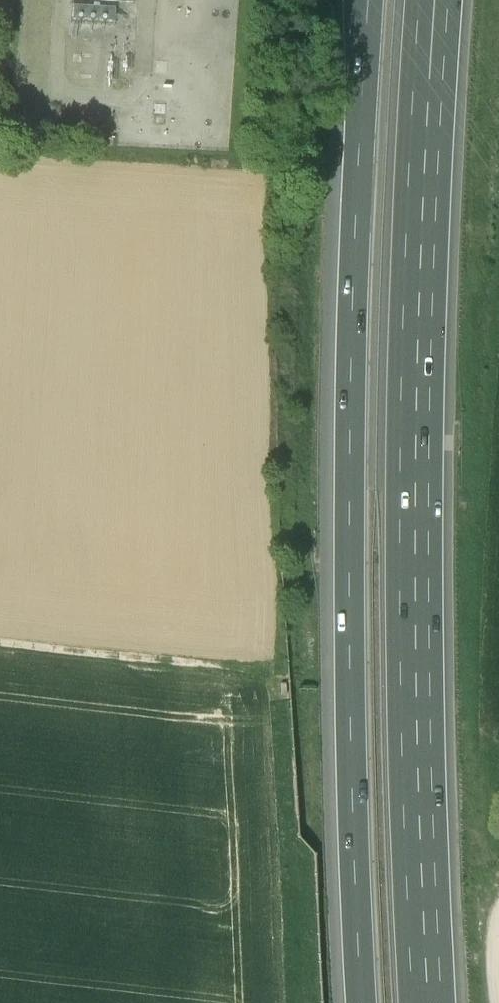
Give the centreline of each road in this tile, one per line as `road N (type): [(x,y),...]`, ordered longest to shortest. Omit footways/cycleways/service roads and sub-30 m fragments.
road 1 (motorway): [(427,1002),(416,650),(421,261),(438,0)]
road 2 (motorway): [(369,0),(350,417),(363,1002)]
road 3 (track): [(0,640),(254,668)]

